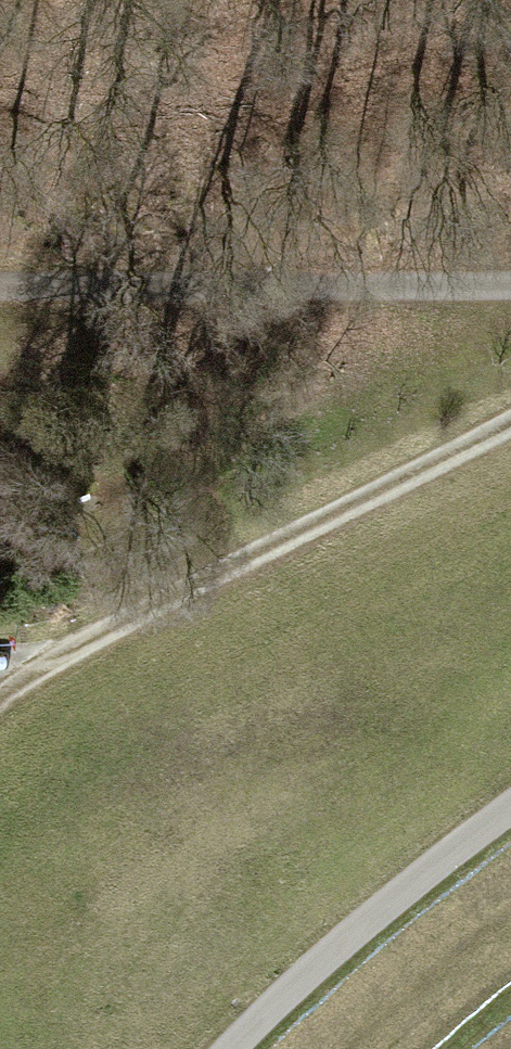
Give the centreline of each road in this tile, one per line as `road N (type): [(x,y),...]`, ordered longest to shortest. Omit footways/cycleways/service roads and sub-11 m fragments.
road 1 (track): [(0,701),(72,651),(510,419)]
road 2 (track): [(0,284),(510,297)]
road 3 (unclassified): [(510,800),(369,907),(224,1048)]

